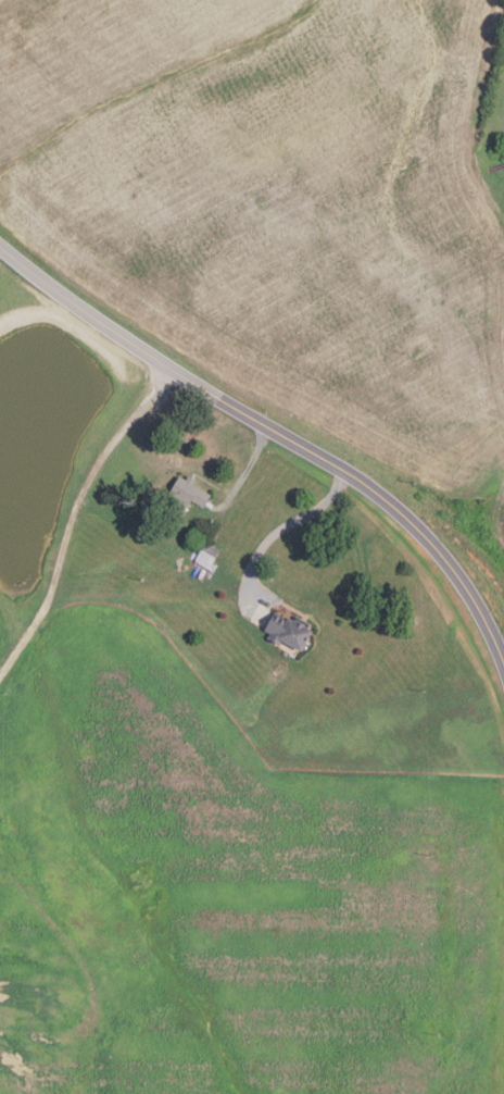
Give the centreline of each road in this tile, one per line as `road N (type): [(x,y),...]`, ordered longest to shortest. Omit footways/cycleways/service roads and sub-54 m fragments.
road 1 (secondary): [(503,659),(461,577),(414,523),(349,472),(102,321),(0,244)]

